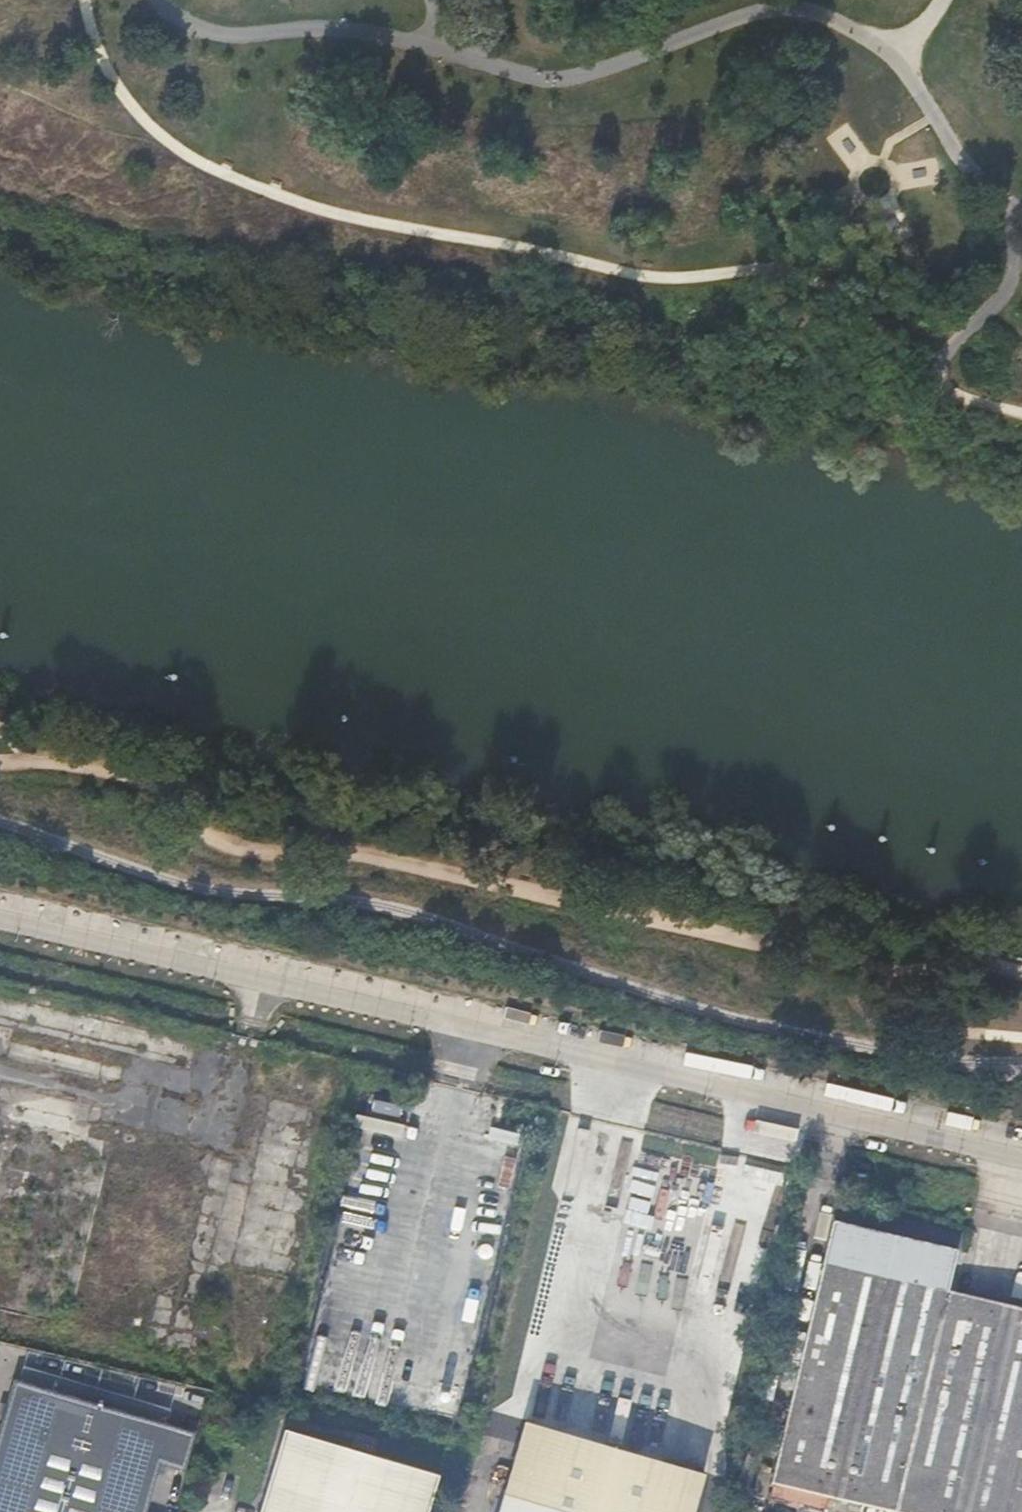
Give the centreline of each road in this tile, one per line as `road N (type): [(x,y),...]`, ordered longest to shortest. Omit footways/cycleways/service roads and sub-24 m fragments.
road 1 (unclassified): [(1021,1150),(0,915)]

